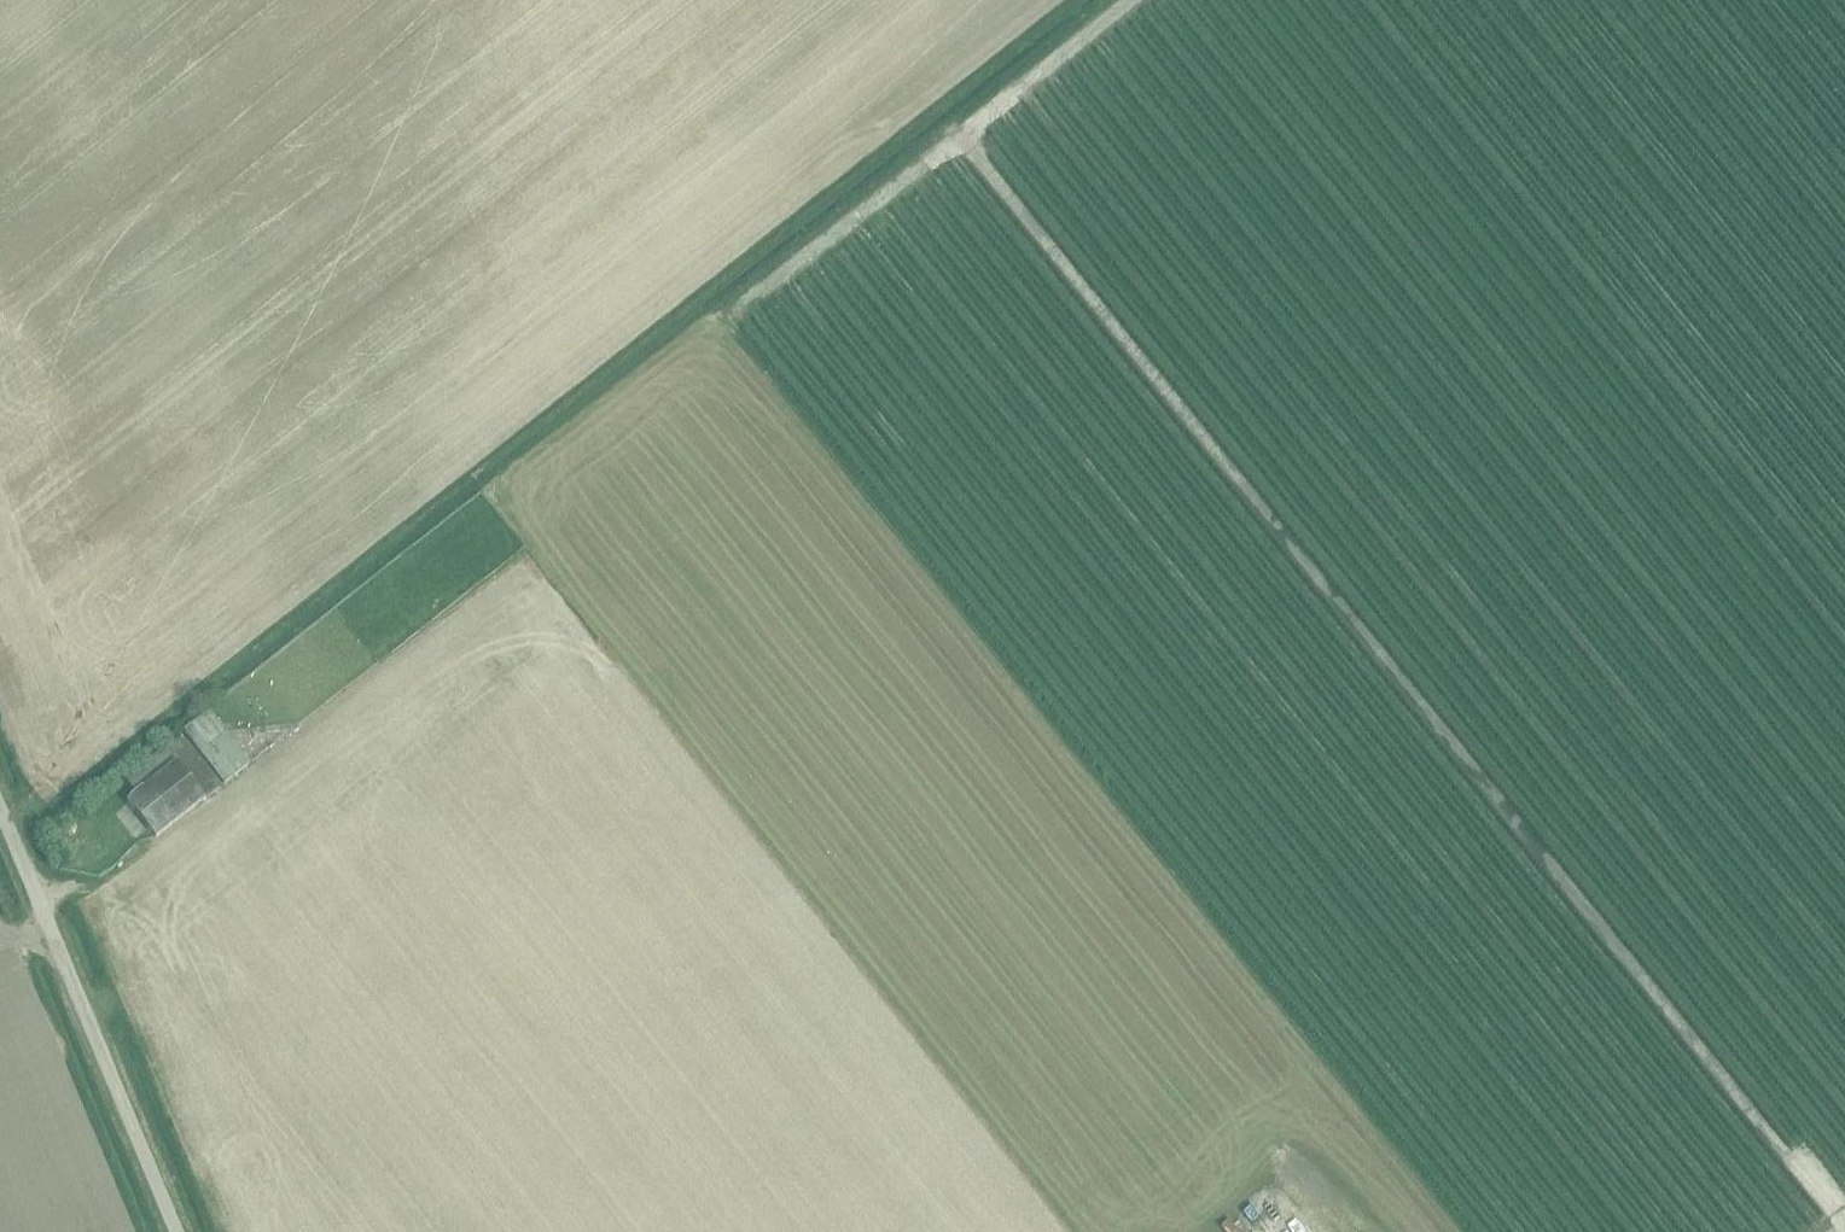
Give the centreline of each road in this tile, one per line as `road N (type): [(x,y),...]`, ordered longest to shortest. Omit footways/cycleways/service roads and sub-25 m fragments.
road 1 (unclassified): [(184,1231),(0,785)]

